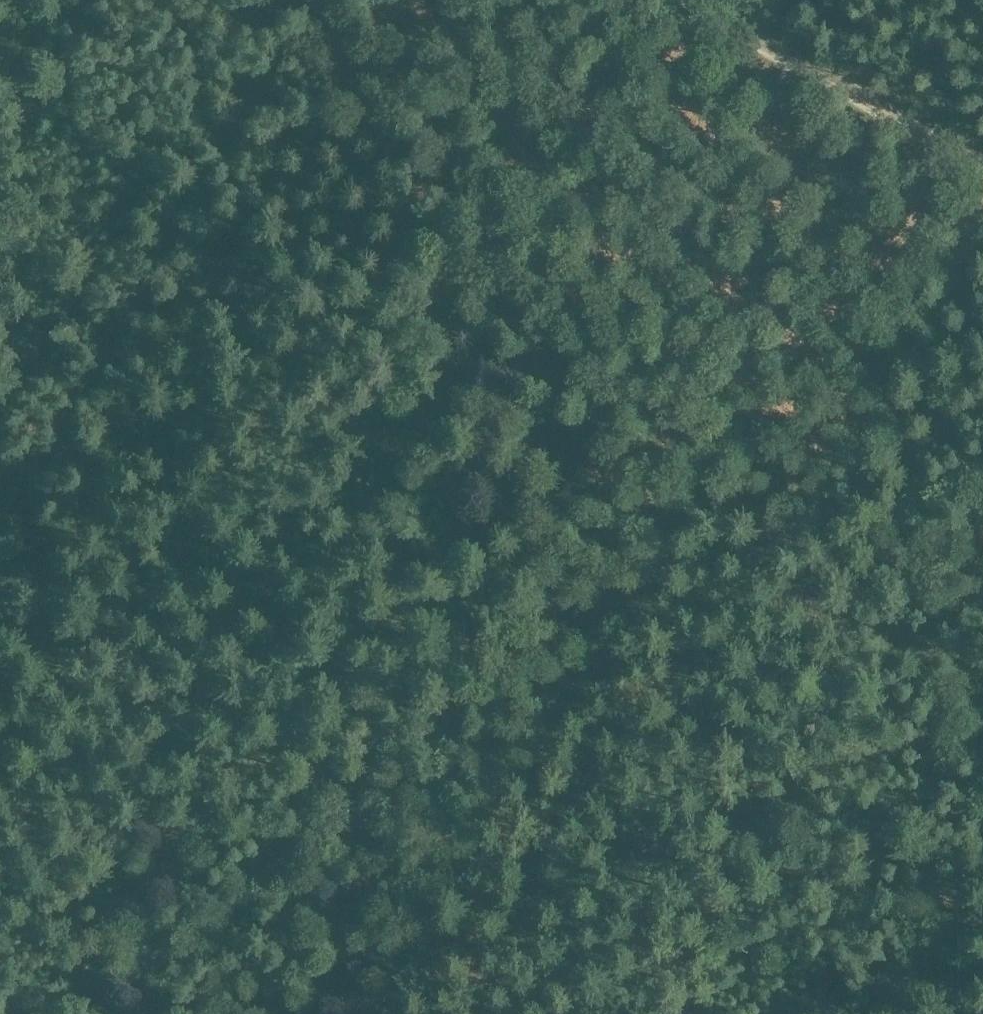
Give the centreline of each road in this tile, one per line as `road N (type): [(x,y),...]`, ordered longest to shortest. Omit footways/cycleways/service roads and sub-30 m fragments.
road 1 (track): [(791,39),(260,1013)]
road 2 (track): [(982,157),(791,39)]

